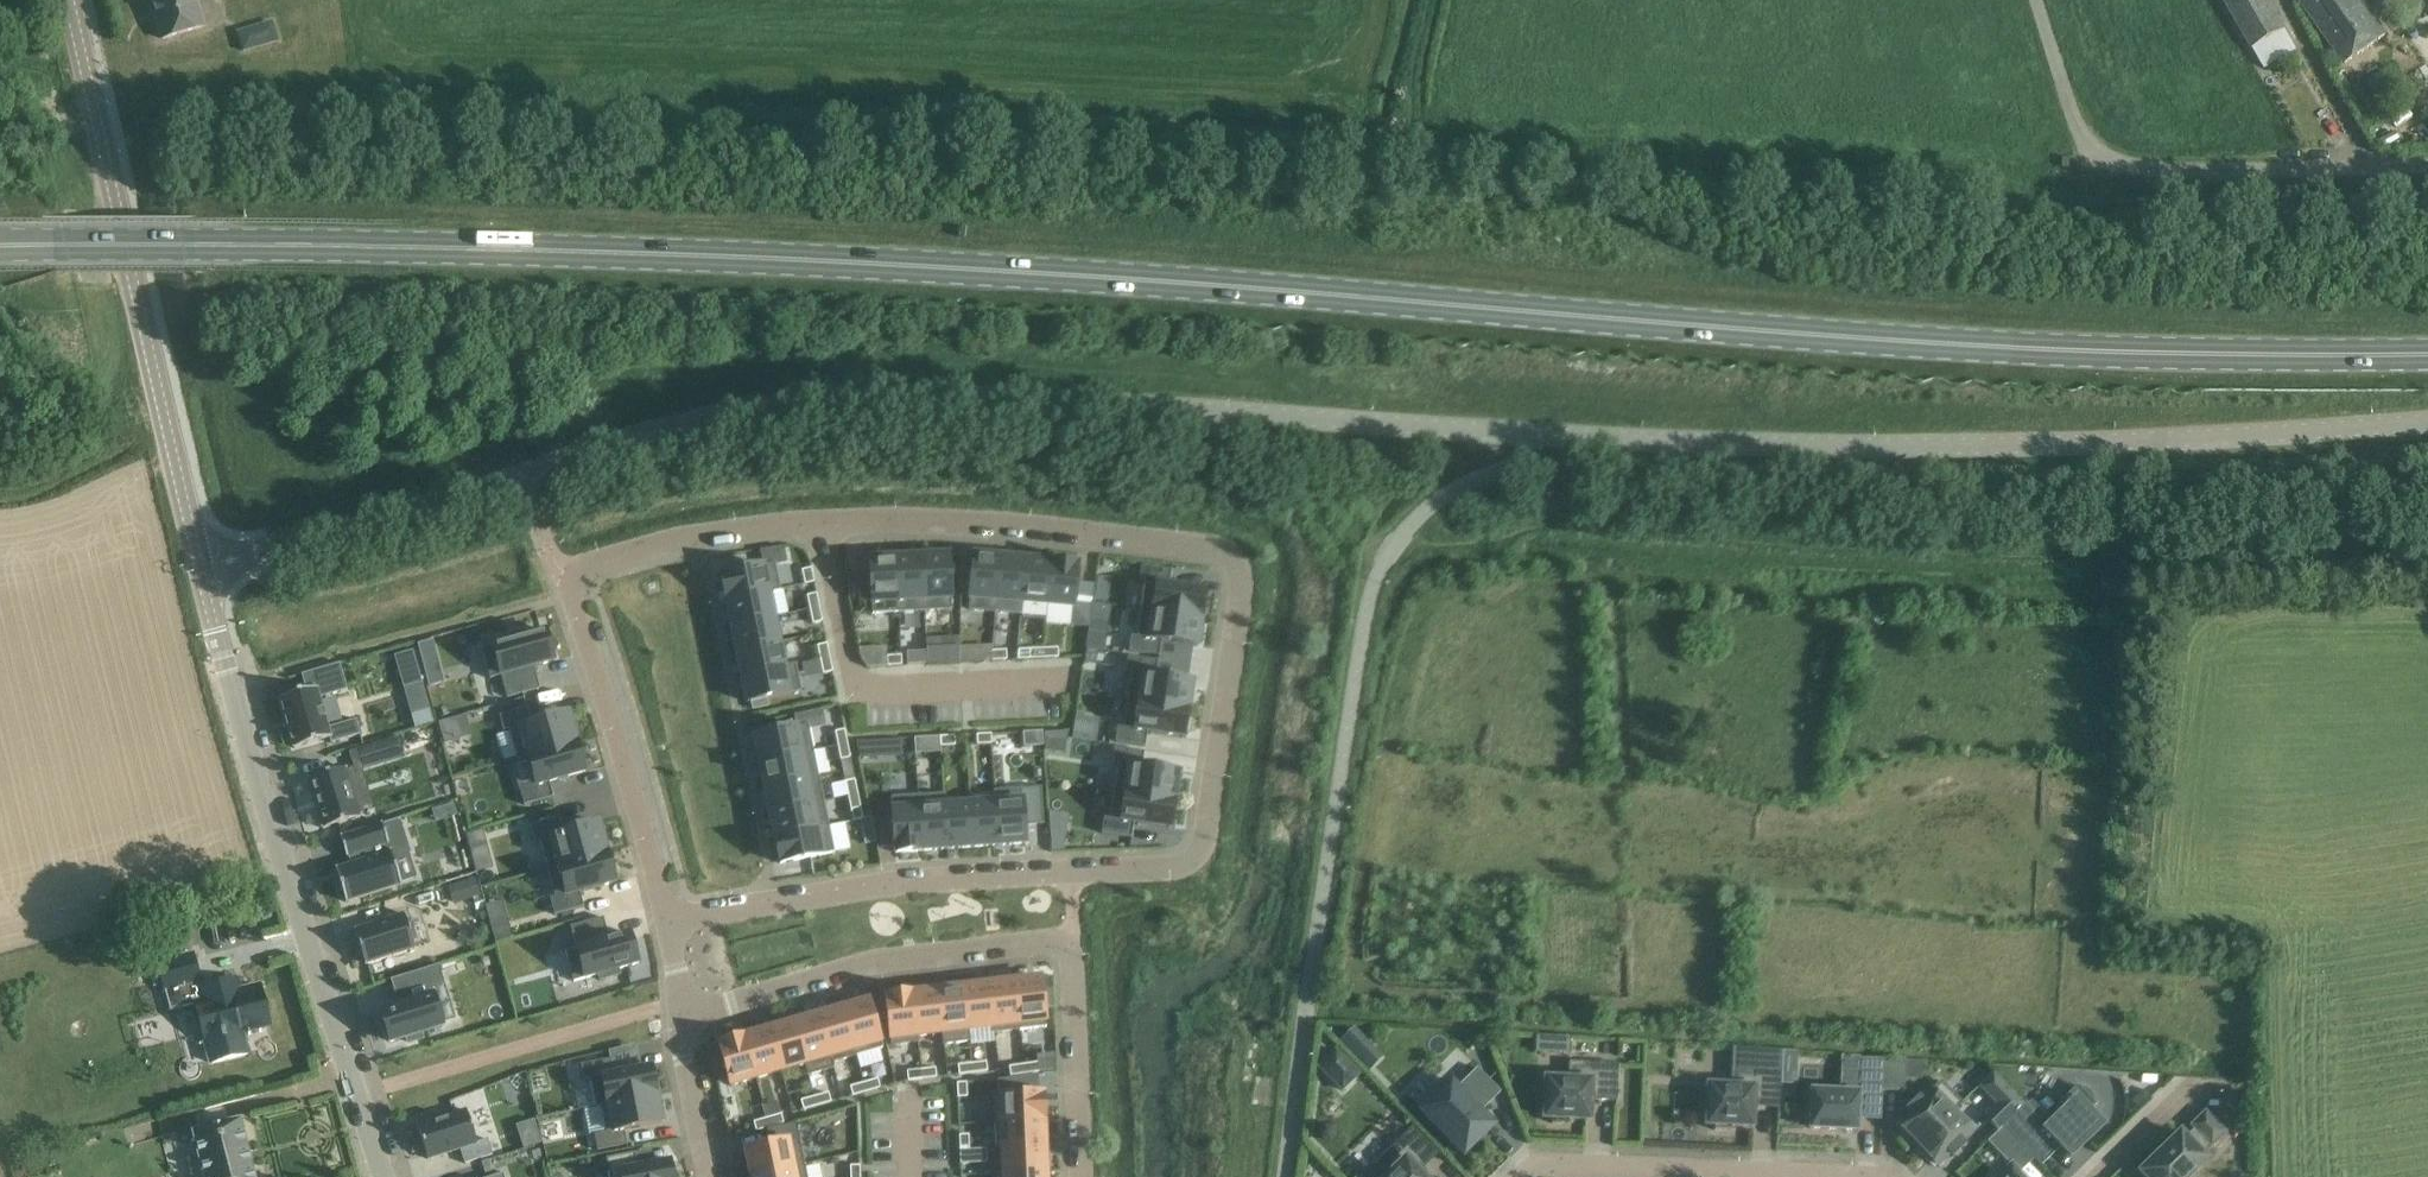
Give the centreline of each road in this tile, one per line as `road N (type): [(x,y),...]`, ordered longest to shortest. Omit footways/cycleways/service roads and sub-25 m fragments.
road 1 (primary): [(0,247),(691,260),(1348,301),(1912,348),(2427,359)]
road 2 (unclassified): [(200,570),(413,516),(650,436),(818,403),(1031,404),(1802,452),(2091,449),(2427,427)]
road 3 (residential): [(569,593),(597,562),(680,538),(908,520),(1199,548),(1234,563),(1241,582),(1203,843),(1193,861),(1166,871),(1021,872),(850,890),(667,919)]
road 4 (residential): [(379,1176),(277,854),(200,570)]
road 5 (residential): [(678,1018),(877,964),(1059,948),(1072,971),(1080,1176)]
road 6 (residential): [(200,570),(70,0)]
road 7 (unclassified): [(2427,163),(2142,167),(2100,153),(2077,121),(2039,0)]
road 8 (track): [(231,691),(569,593)]
road 9 (residential): [(569,593),(667,919)]
road 10 (residential): [(1525,1176),(1556,1165),(1824,1176)]
road 11 (residential): [(678,1018),(705,1176)]
road 12 (residential): [(2101,1176),(2193,1089)]

